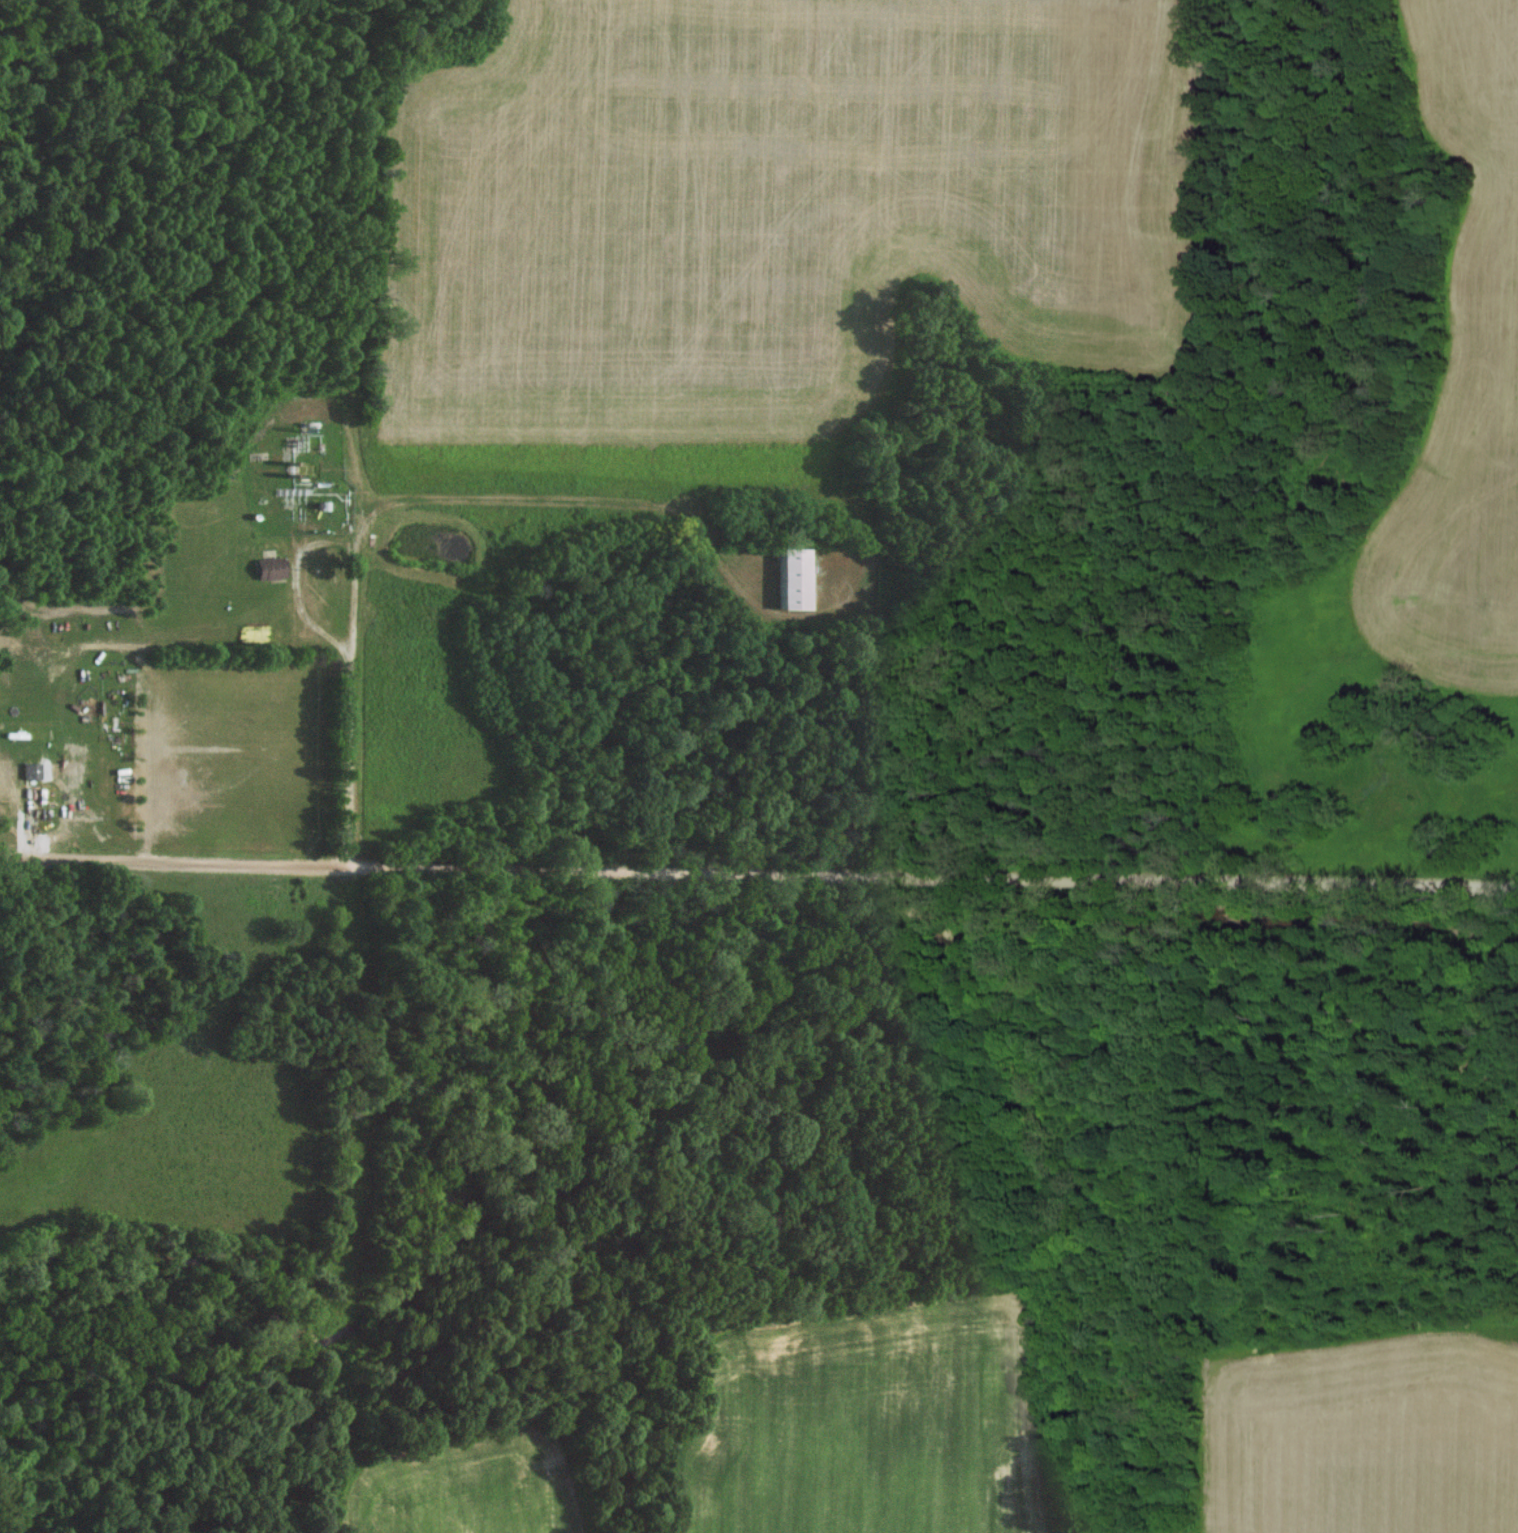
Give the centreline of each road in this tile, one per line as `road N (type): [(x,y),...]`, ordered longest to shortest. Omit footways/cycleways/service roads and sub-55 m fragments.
road 1 (residential): [(1517,888),(0,855)]

